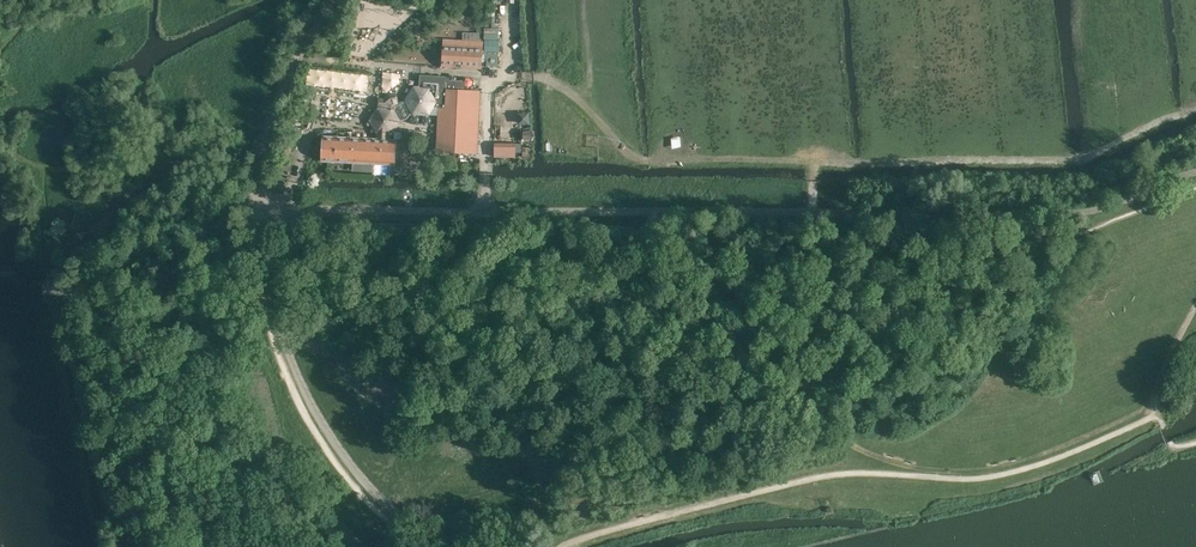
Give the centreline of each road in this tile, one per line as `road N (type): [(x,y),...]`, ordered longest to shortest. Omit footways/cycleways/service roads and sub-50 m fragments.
road 1 (track): [(490,81),(562,86),(629,155),(661,162),(1088,161),(1195,111)]

